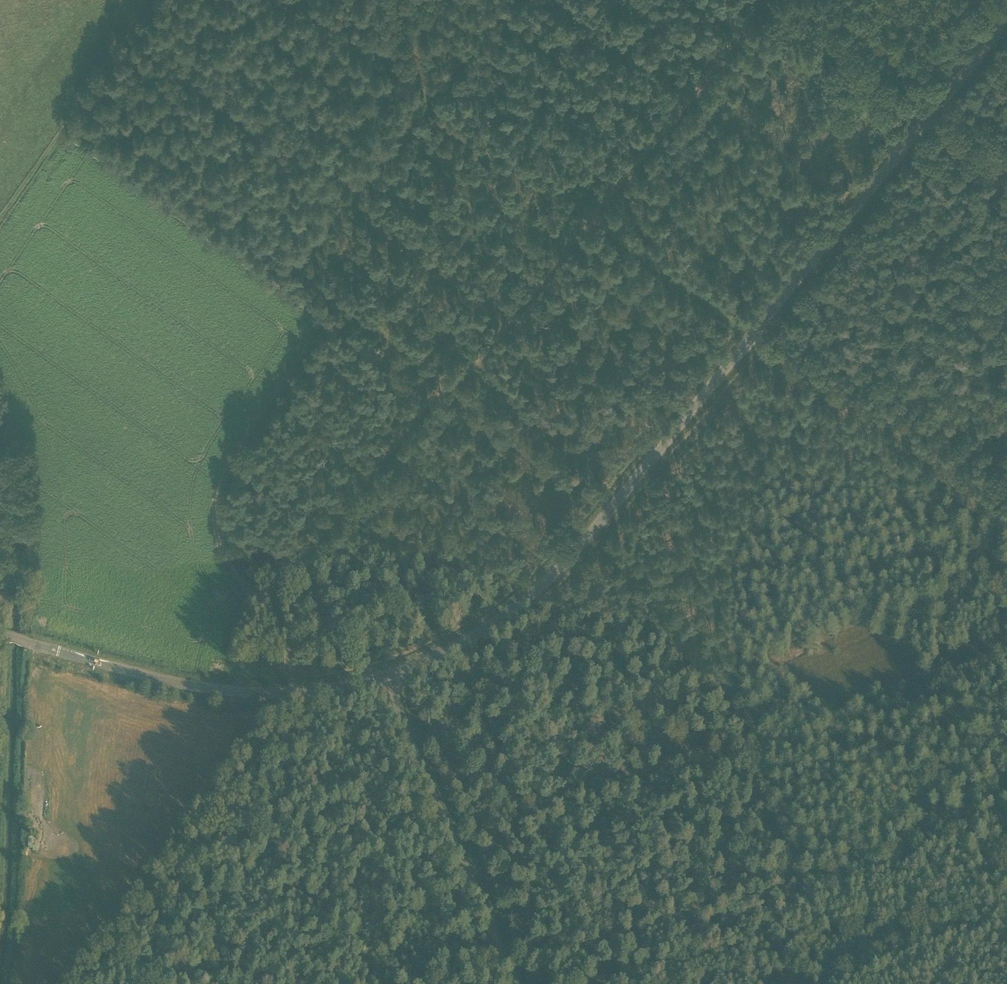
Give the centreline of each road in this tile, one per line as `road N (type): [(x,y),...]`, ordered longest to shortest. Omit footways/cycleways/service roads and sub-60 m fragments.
road 1 (tertiary): [(386,676),(494,624),(597,530),(1006,28)]
road 2 (track): [(587,207),(279,579),(271,594),(296,694)]
road 3 (tertiary): [(386,676),(296,694),(229,693),(0,635)]
road 4 (unclassified): [(516,983),(399,722),(386,676)]
road 5 (track): [(1006,501),(756,336)]
road 6 (track): [(755,0),(587,207)]
road 7 (track): [(587,207),(756,336)]
road 8 (track): [(936,116),(764,0)]
road 9 (track): [(1006,897),(852,983)]
road 10 (track): [(1006,590),(945,461)]

